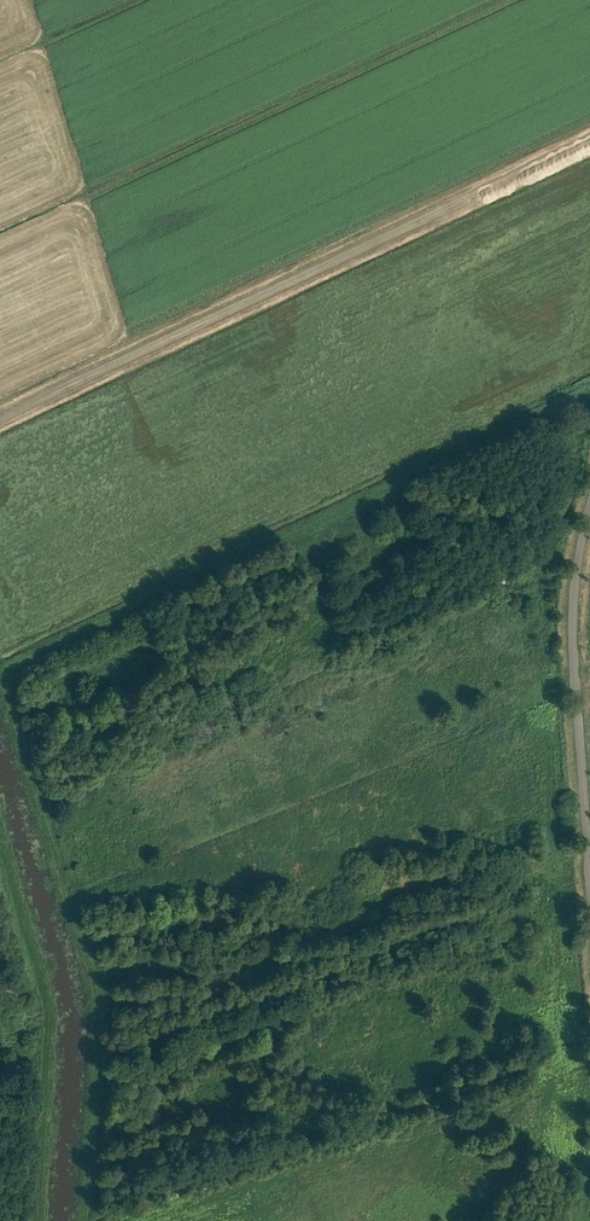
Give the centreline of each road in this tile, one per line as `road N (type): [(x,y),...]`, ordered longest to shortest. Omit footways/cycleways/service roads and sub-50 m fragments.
road 1 (track): [(0,417),(589,139)]
road 2 (track): [(0,686),(90,1004),(82,1220)]
road 3 (unclassified): [(589,870),(574,606),(589,514)]

